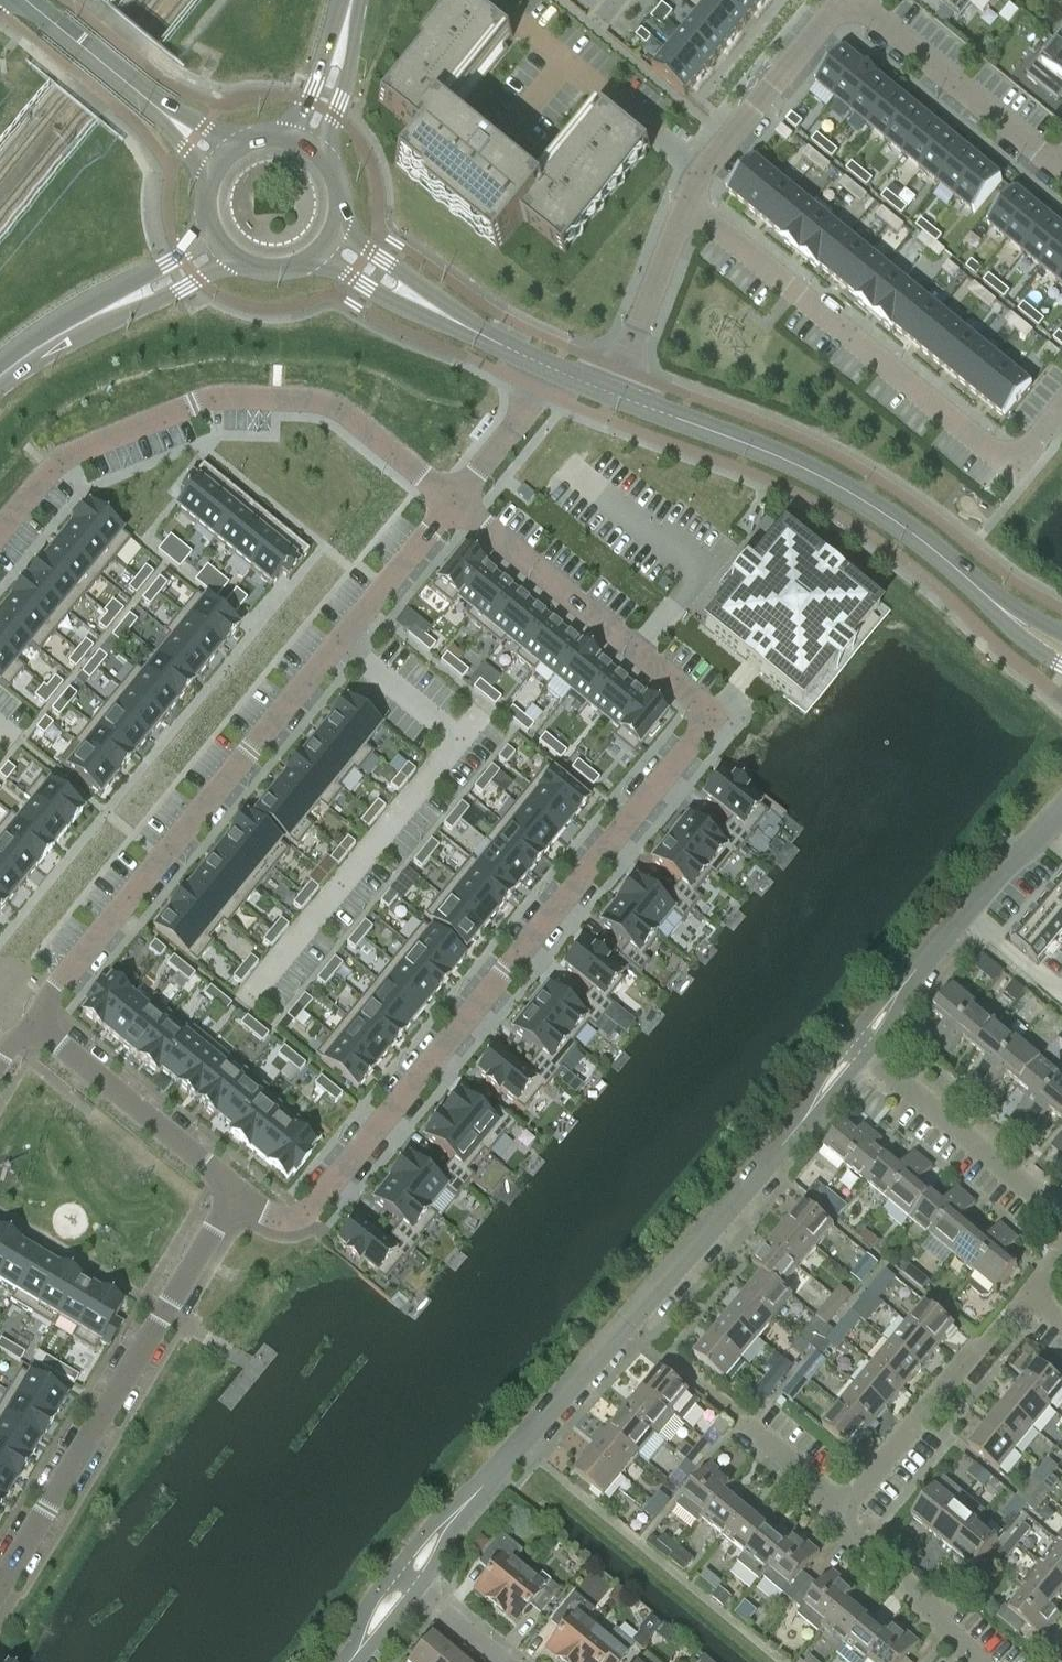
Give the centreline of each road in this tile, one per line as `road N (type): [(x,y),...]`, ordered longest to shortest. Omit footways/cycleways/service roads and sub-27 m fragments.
road 1 (residential): [(454,503),(713,717),(312,1210),(282,1217),(235,1184)]
road 2 (residential): [(411,1581),(857,1059)]
road 3 (residential): [(34,1022),(454,503)]
road 4 (residential): [(454,503),(336,406),(234,396),(192,402),(67,458),(0,529)]
road 5 (tertiary): [(1018,621),(827,480),(582,378)]
road 6 (residential): [(1061,407),(1011,467),(689,198)]
road 7 (residential): [(235,1184),(0,1578)]
road 8 (residential): [(857,1059),(1061,811)]
road 9 (residential): [(848,1509),(1027,1295)]
road 10 (residential): [(1061,169),(849,0)]
road 11 (residential): [(1061,1224),(857,1059)]
road 12 (residential): [(34,1022),(235,1184)]
road 13 (residential): [(844,0),(723,143),(689,198)]
road 14 (residential): [(689,198),(614,365),(582,378)]
road 15 (residential): [(984,1661),(848,1509)]
road 16 (tertiary): [(168,116),(24,0)]
road 17 (residential): [(582,378),(548,395),(454,503)]
road 18 (tertiary): [(582,378),(435,312)]
road 19 (secondary): [(126,298),(0,378)]
road 20 (tertiary): [(314,257),(379,296),(435,312)]
road 21 (tertiary): [(435,312),(400,273),(335,230)]
road 22 (residential): [(848,1509),(748,1426)]
road 23 (secondary): [(323,156),(344,82),(342,34)]
road 24 (residential): [(505,1661),(411,1581)]

